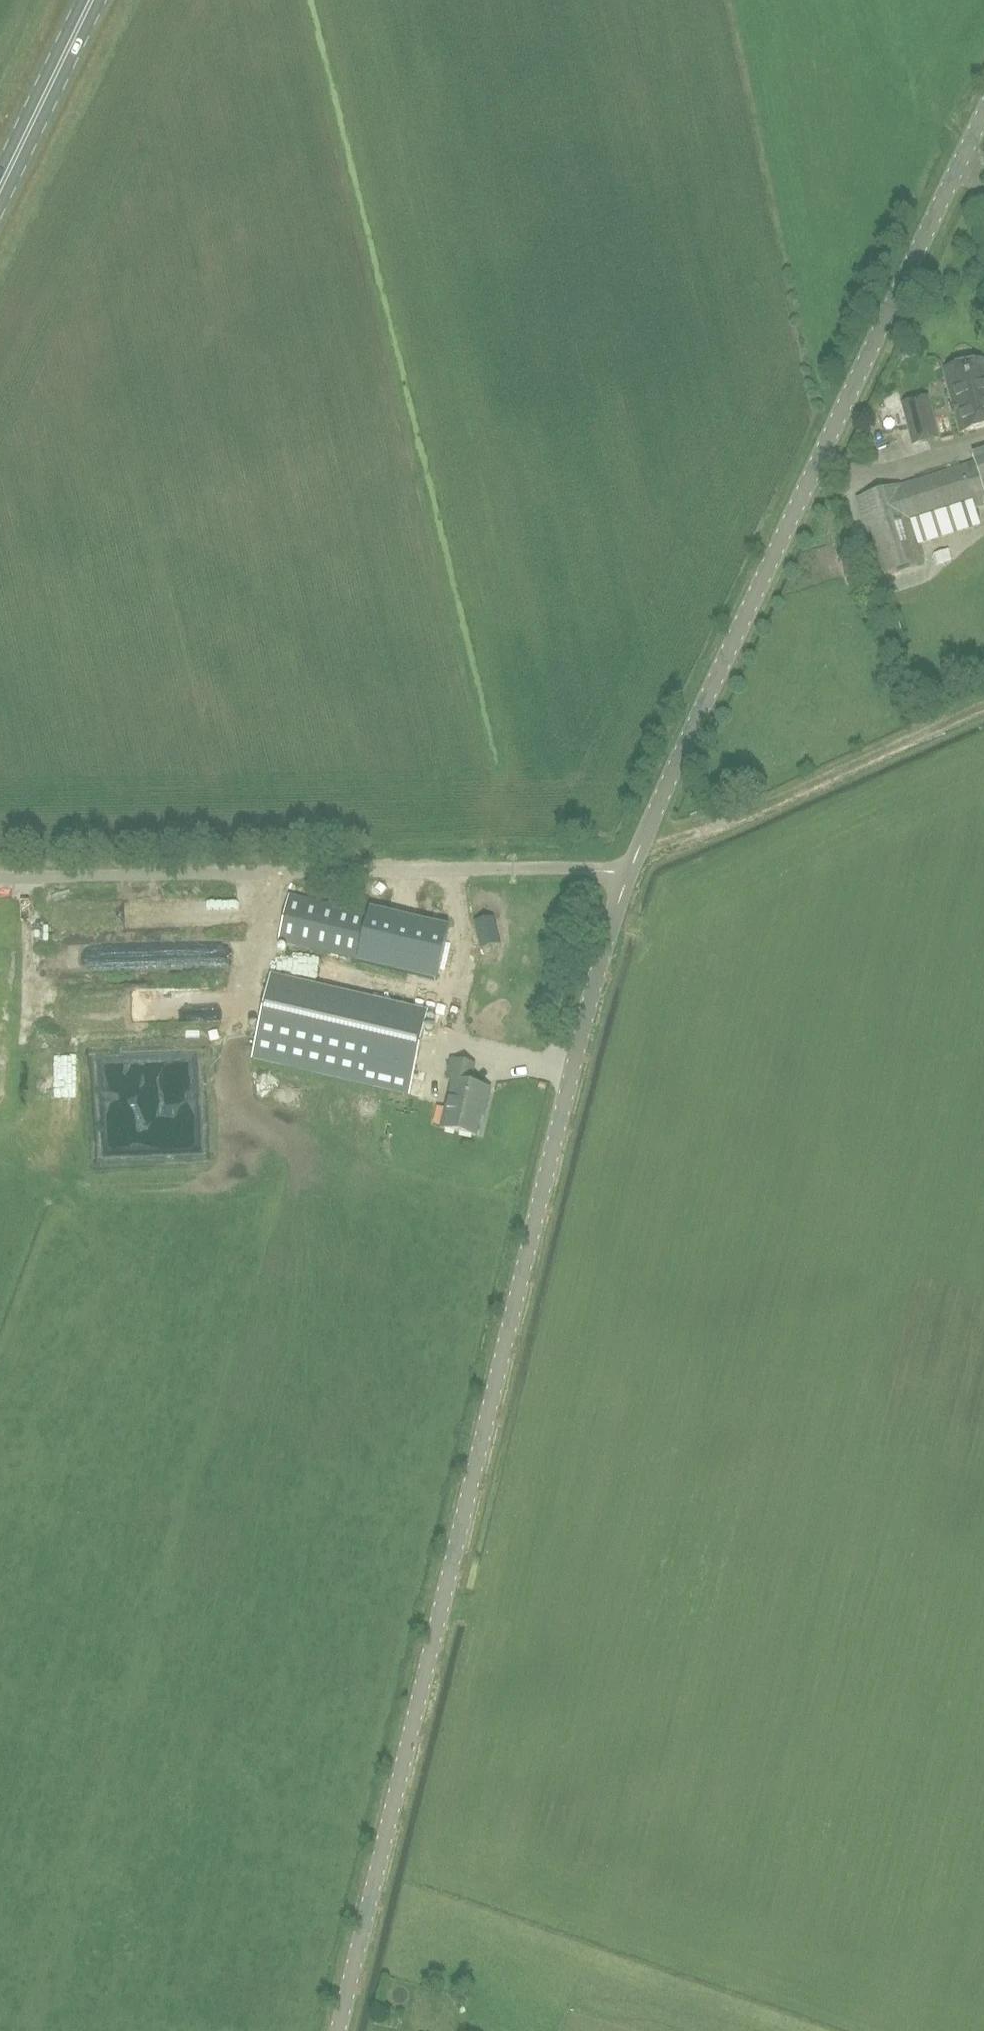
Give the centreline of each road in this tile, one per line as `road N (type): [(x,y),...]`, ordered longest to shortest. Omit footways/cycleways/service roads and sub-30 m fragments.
road 1 (unclassified): [(339,2030),(627,873)]
road 2 (unclassified): [(627,873),(983,112)]
road 3 (unclassified): [(627,873),(0,878)]
road 4 (track): [(639,844),(691,835),(983,705)]
road 5 (primary): [(0,191),(93,0)]

